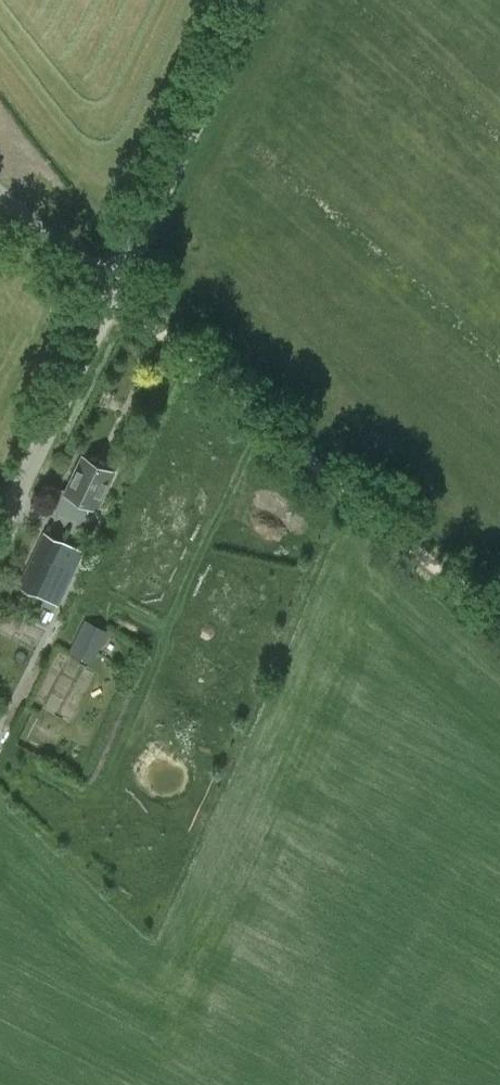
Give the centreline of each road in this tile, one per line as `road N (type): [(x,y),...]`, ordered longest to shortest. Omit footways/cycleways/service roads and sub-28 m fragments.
road 1 (unclassified): [(0,530),(254,0)]
road 2 (track): [(499,620),(114,289)]

